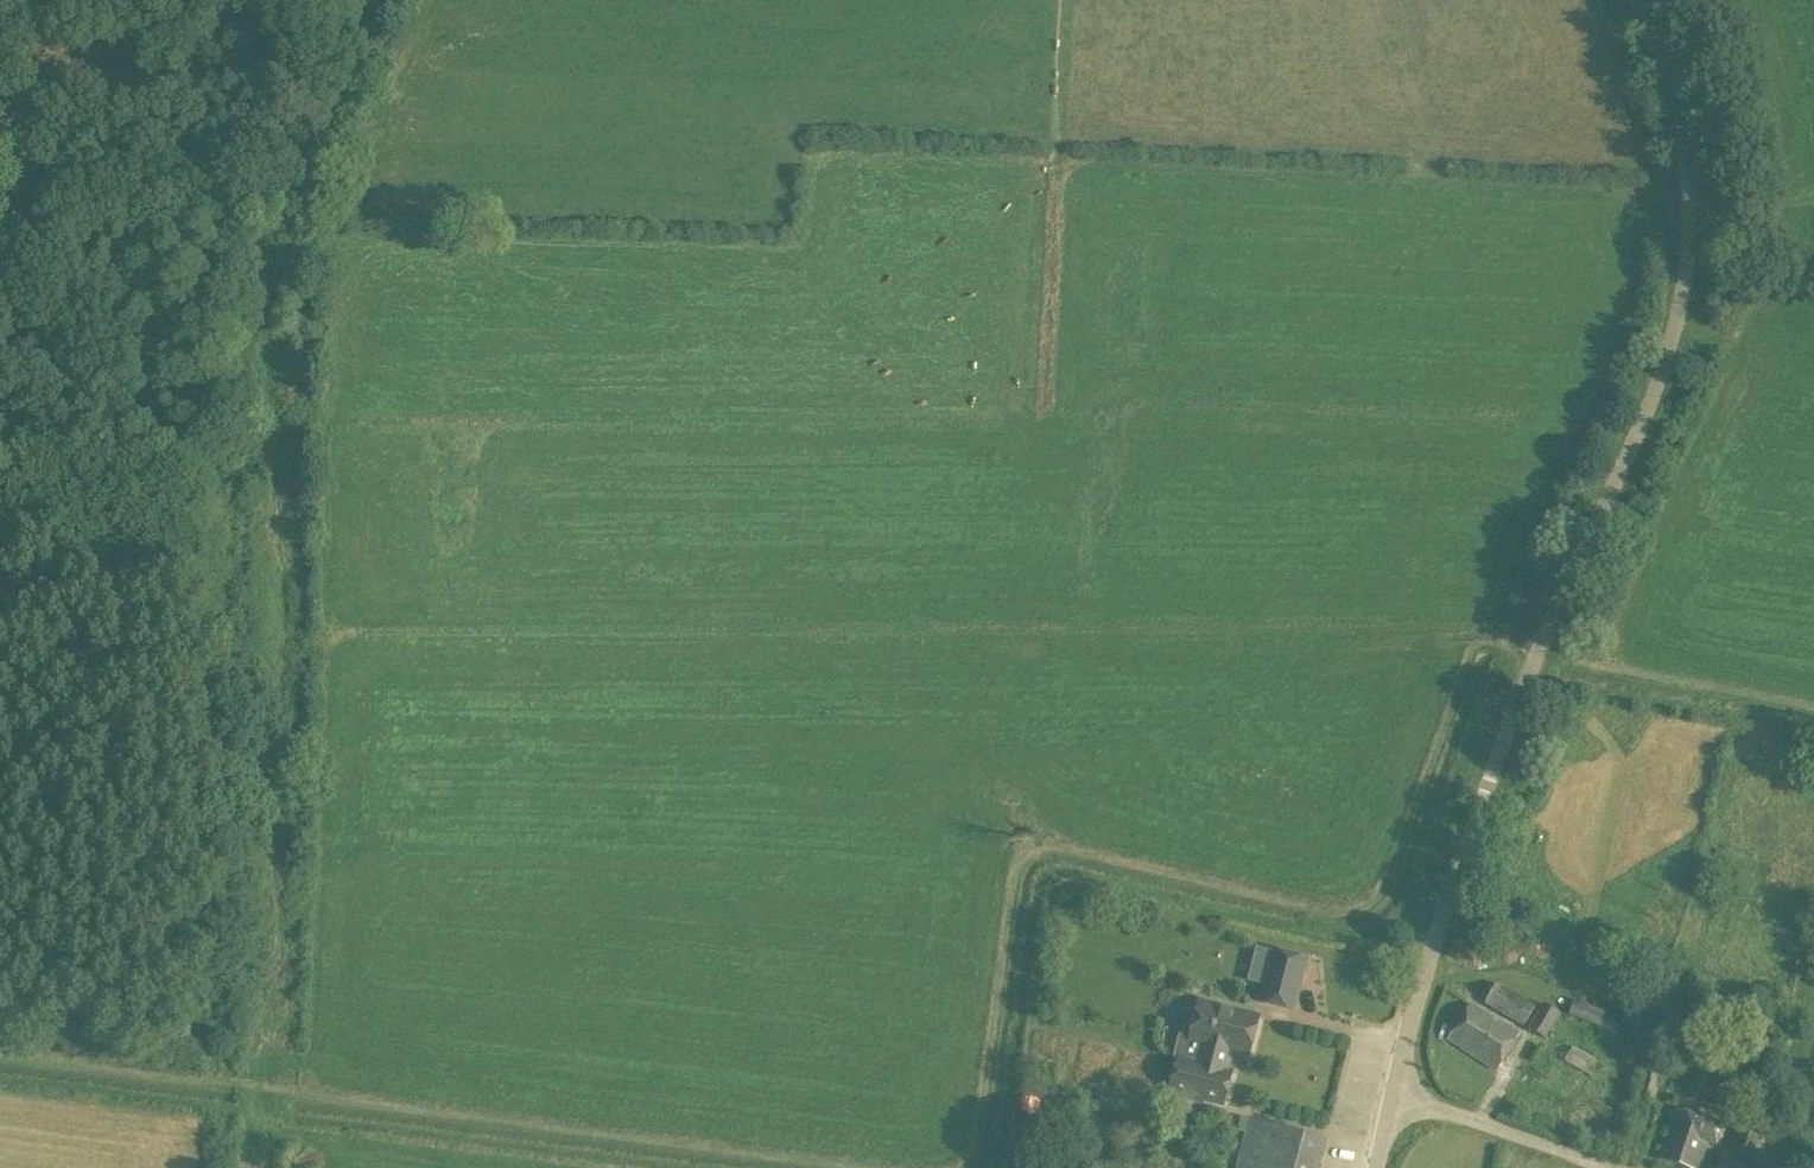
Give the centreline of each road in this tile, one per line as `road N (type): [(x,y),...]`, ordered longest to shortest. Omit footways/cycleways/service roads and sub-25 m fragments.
road 1 (unclassified): [(1389,1092),(1421,967),(1672,326),(1689,260),(1687,178),(1635,0)]
road 2 (unclassified): [(1613,1167),(1389,1092)]

